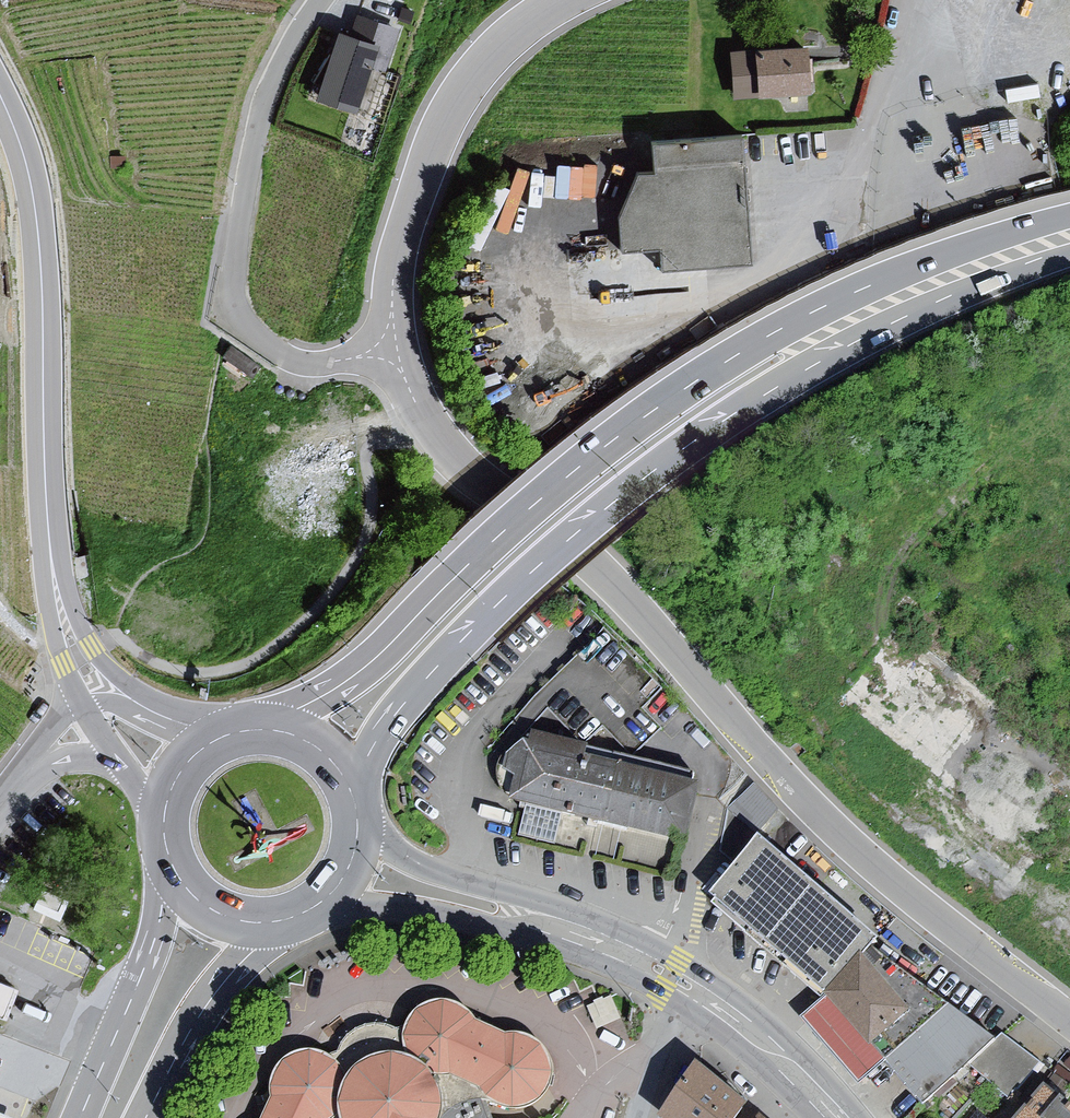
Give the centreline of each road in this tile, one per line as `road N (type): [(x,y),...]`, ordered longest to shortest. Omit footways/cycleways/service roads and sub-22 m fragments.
road 1 (residential): [(1069,1020),(848,841),(606,580),(458,456),(418,411),(393,349)]
road 2 (trunk): [(1015,251),(822,313),(741,352),(519,516),(355,674),(253,729)]
road 3 (trunk): [(350,789),(384,729),(433,671),(556,550),(658,467),(927,295),(1015,251)]
road 4 (secondary): [(0,94),(34,203),(48,530),(62,616),(86,674)]
road 5 (residential): [(320,0),(283,53),(261,113),(233,294),(254,336),(297,361),(393,349)]
road 6 (residential): [(393,349),(393,280),(405,219),(446,112),(485,60),(565,0)]
road 7 (tertiary): [(322,901),(598,940)]
road 8 (primary): [(168,855),(155,938),(81,1117)]
road 9 (tertiary): [(598,940),(414,859),(357,823)]
road 10 (primary): [(145,1117),(216,992),(281,920)]
road 11 (tertiary): [(837,1117),(711,1001)]
road 12 (secondary): [(225,735),(164,717),(86,674)]
road 13 (primary): [(168,855),(187,889),(211,910),(242,922),(281,920)]
road 14 (residential): [(86,674),(8,793)]
road 15 (residential): [(711,1001),(664,1053),(639,1117)]
road 16 (tertiary): [(711,1001),(598,940)]
road 17 (primary): [(350,789),(306,741),(253,729)]

